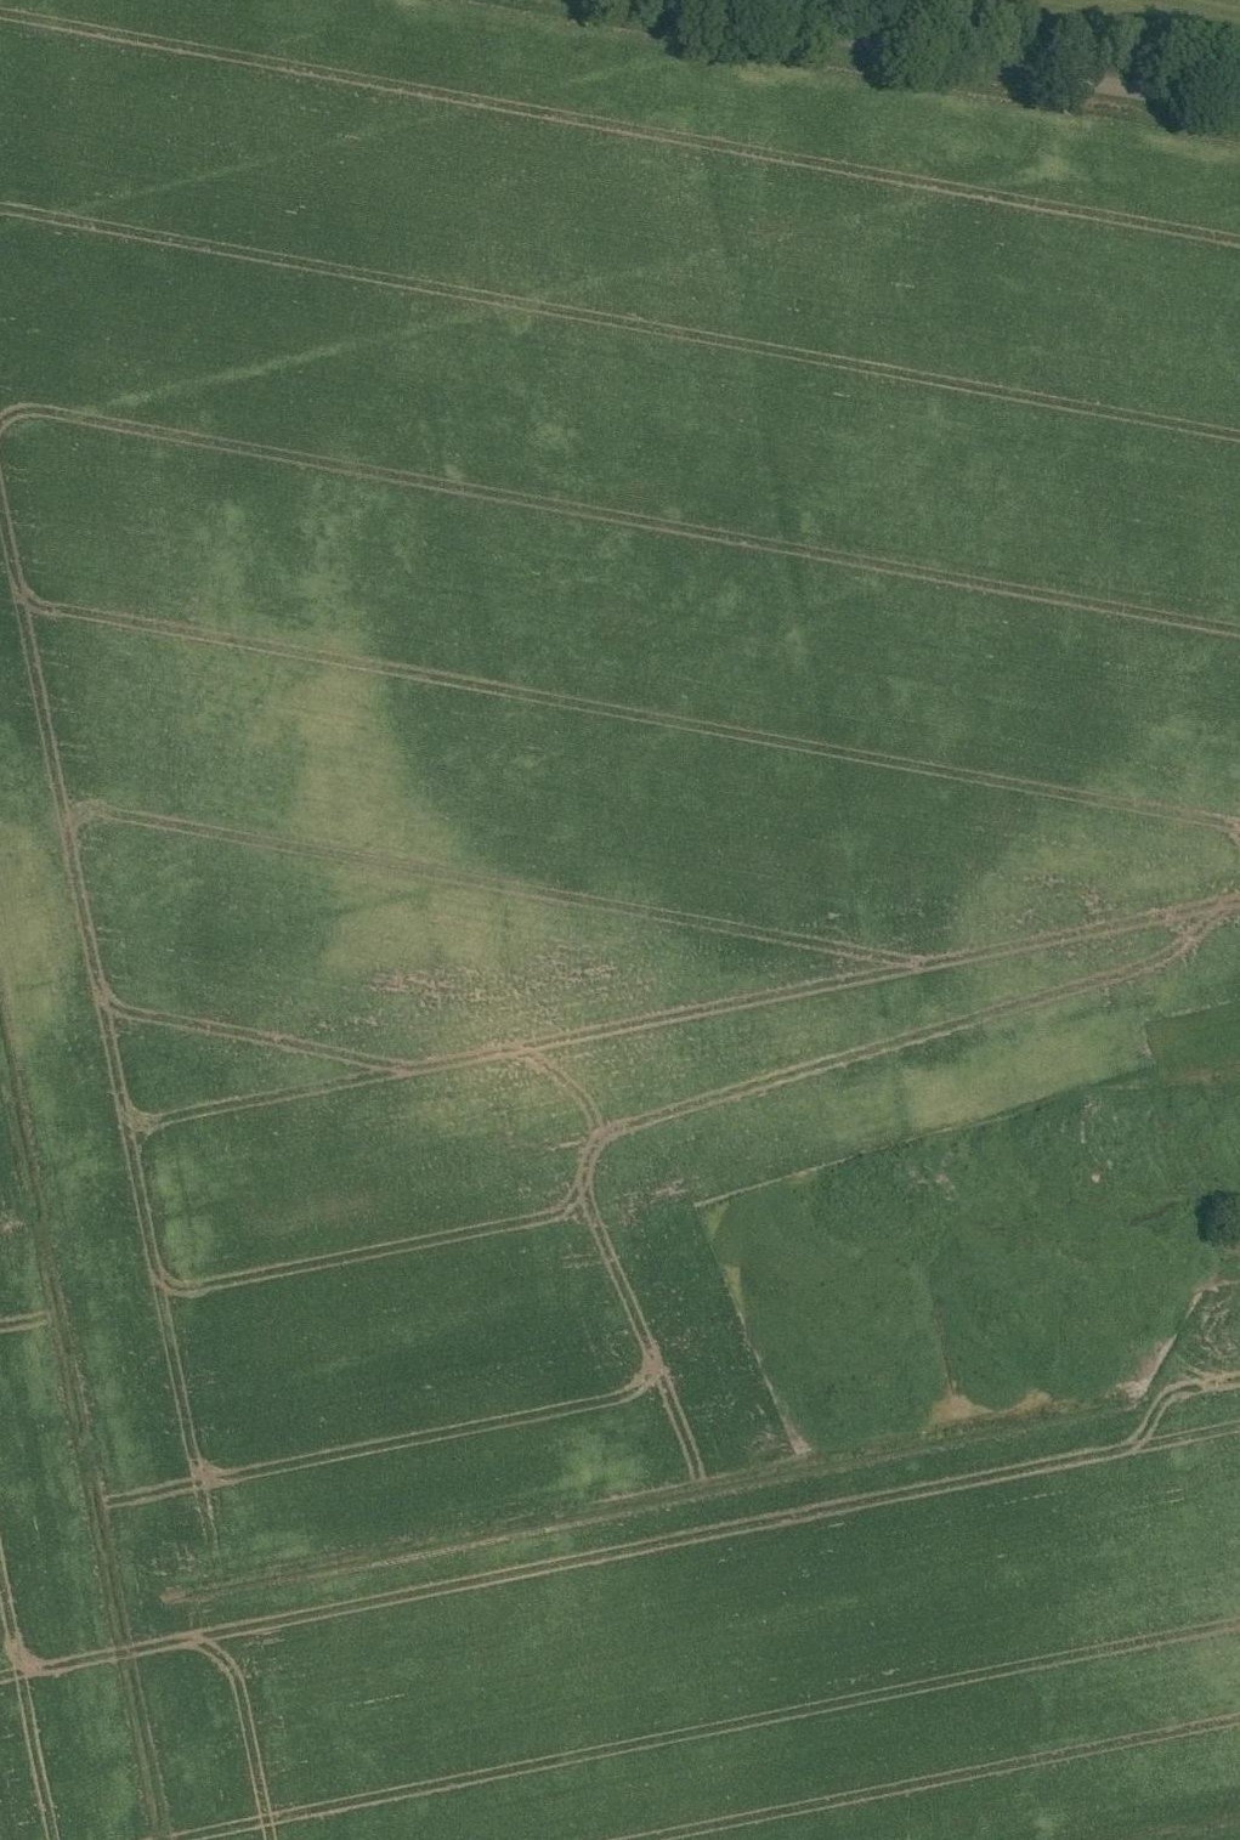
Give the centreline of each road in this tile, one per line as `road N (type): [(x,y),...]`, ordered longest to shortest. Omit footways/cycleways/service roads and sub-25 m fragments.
road 1 (unclassified): [(1239,111),(647,0)]

